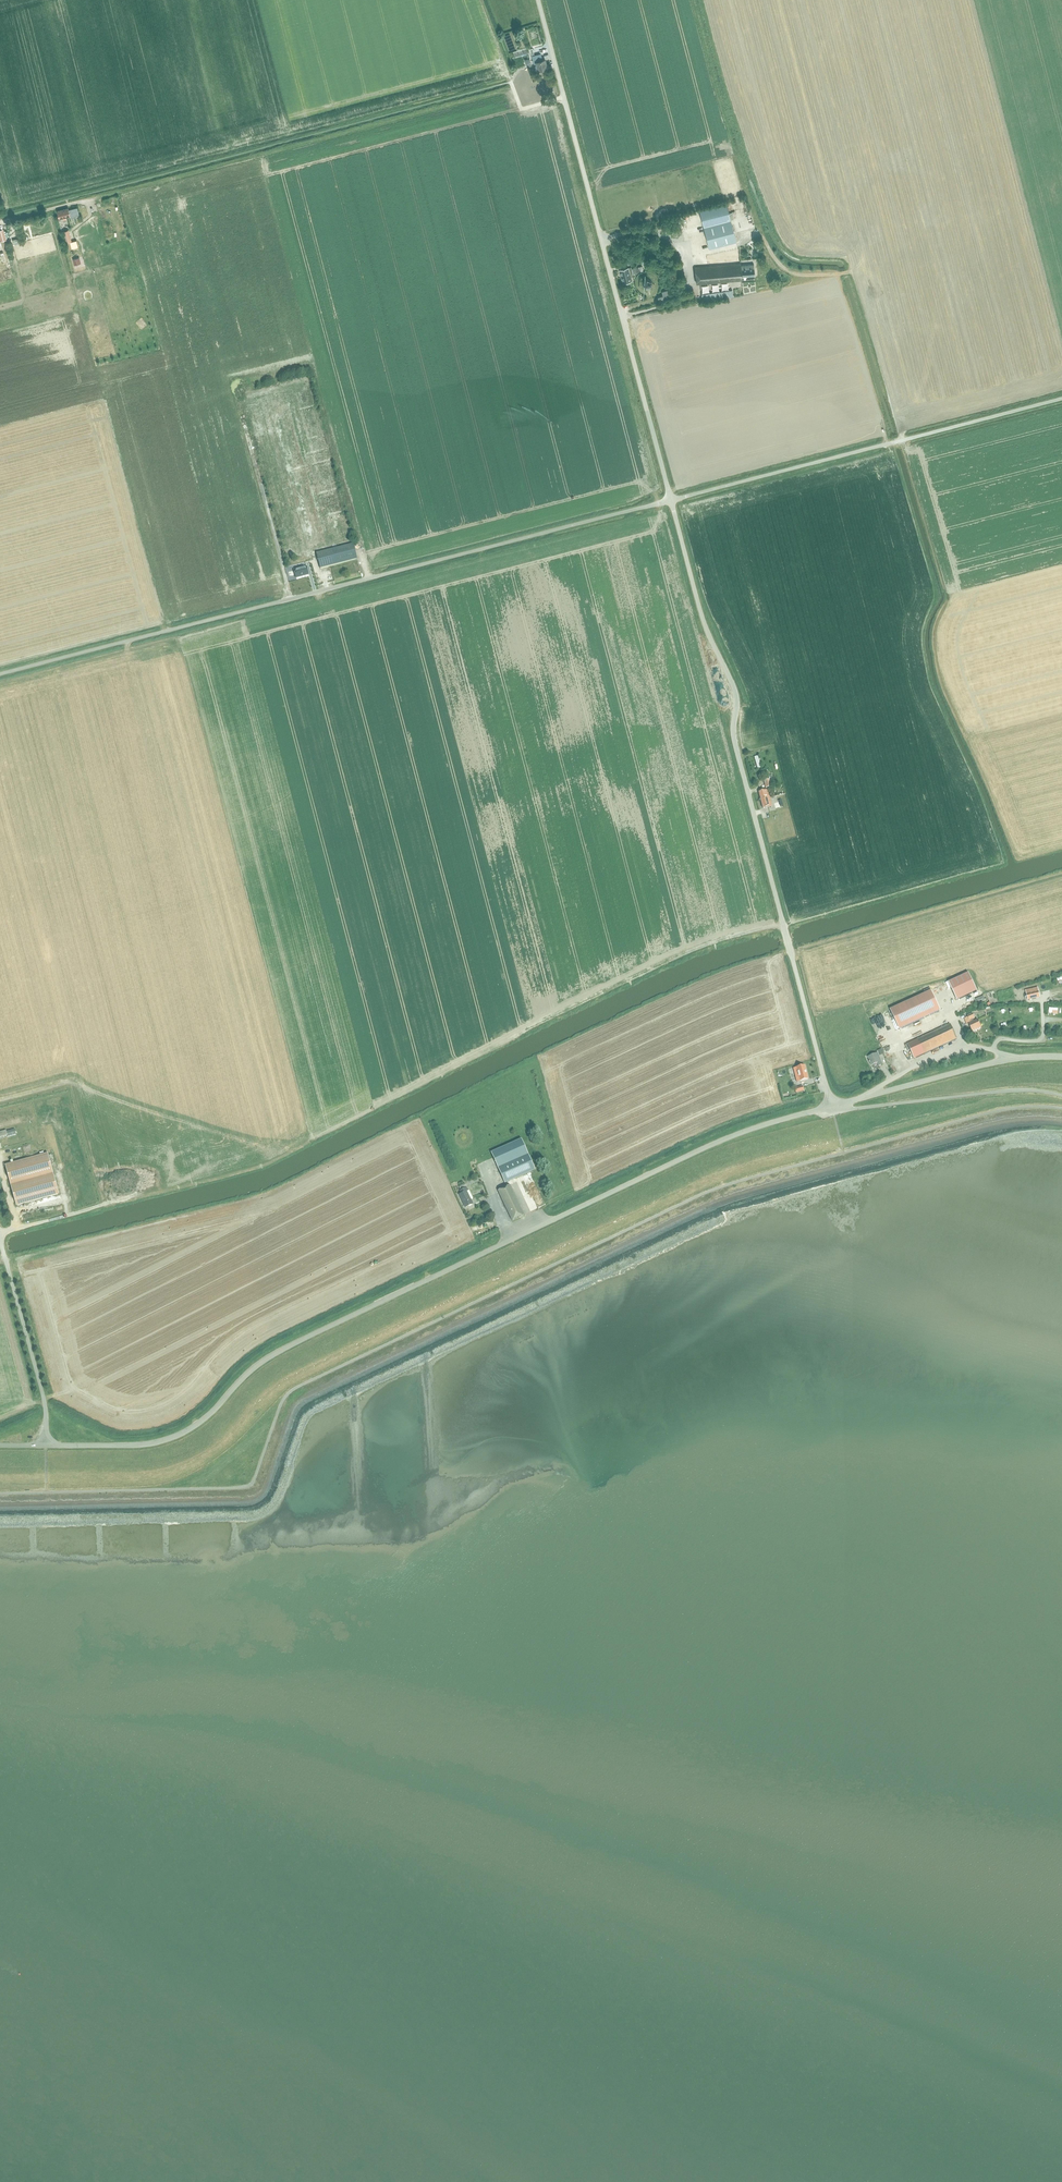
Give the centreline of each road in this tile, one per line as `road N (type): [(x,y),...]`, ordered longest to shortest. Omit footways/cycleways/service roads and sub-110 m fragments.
road 1 (unclassified): [(47,1444),(134,1447),(188,1435),(283,1355),(738,1134),(830,1106)]
road 2 (unclassified): [(0,675),(671,500)]
road 3 (unclassified): [(830,1106),(737,753),(734,687),(704,624),(671,500)]
road 4 (unclassified): [(671,500),(564,97)]
road 5 (unclassified): [(671,500),(1061,399)]
road 6 (unclassified): [(1061,1057),(1008,1060),(843,1104)]
road 7 (unclassified): [(47,1444),(43,1393),(0,1239)]

